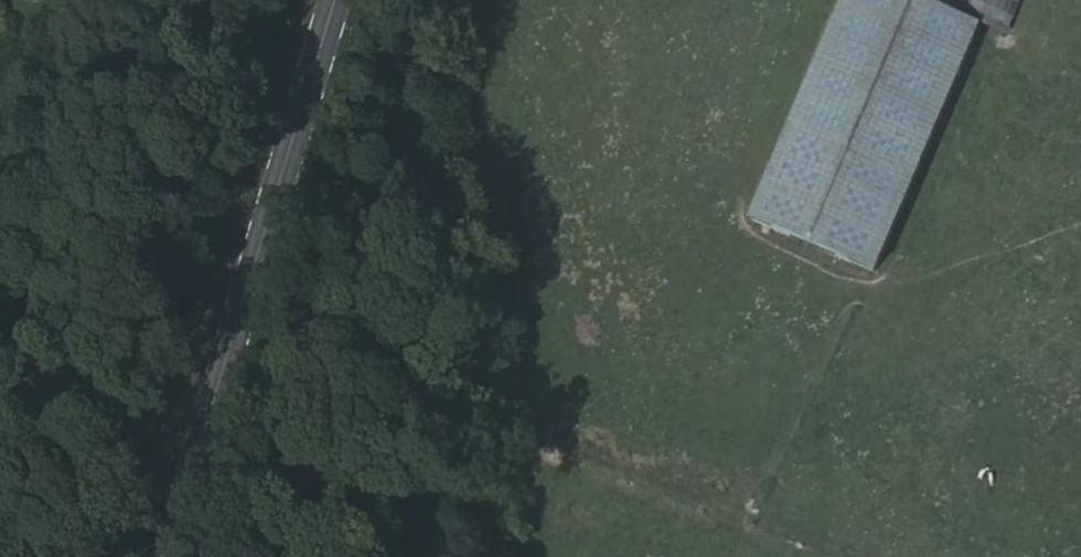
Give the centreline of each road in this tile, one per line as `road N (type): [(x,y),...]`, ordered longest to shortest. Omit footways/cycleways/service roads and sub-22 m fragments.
road 1 (secondary): [(164,556),(330,0)]

